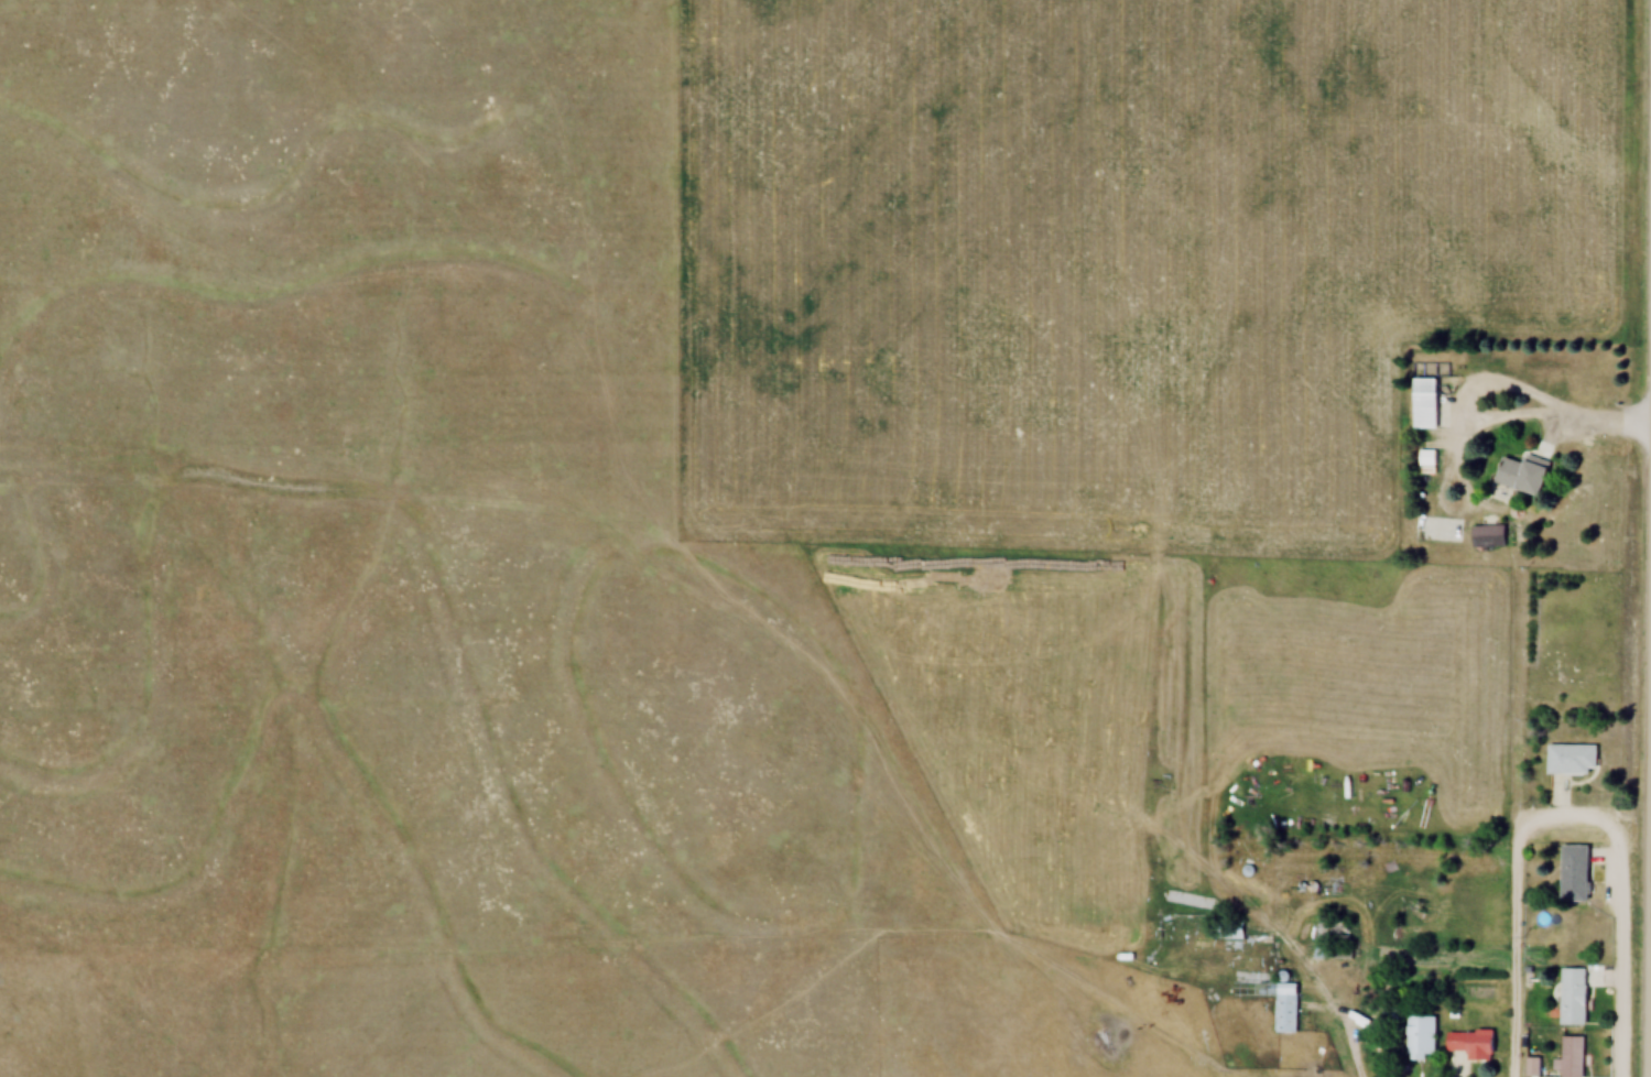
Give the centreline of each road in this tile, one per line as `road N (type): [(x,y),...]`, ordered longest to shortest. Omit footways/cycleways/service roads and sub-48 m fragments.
road 1 (secondary): [(1649,1076),(1650,757)]
road 2 (residential): [(1616,1076),(1617,877),(1609,836)]

